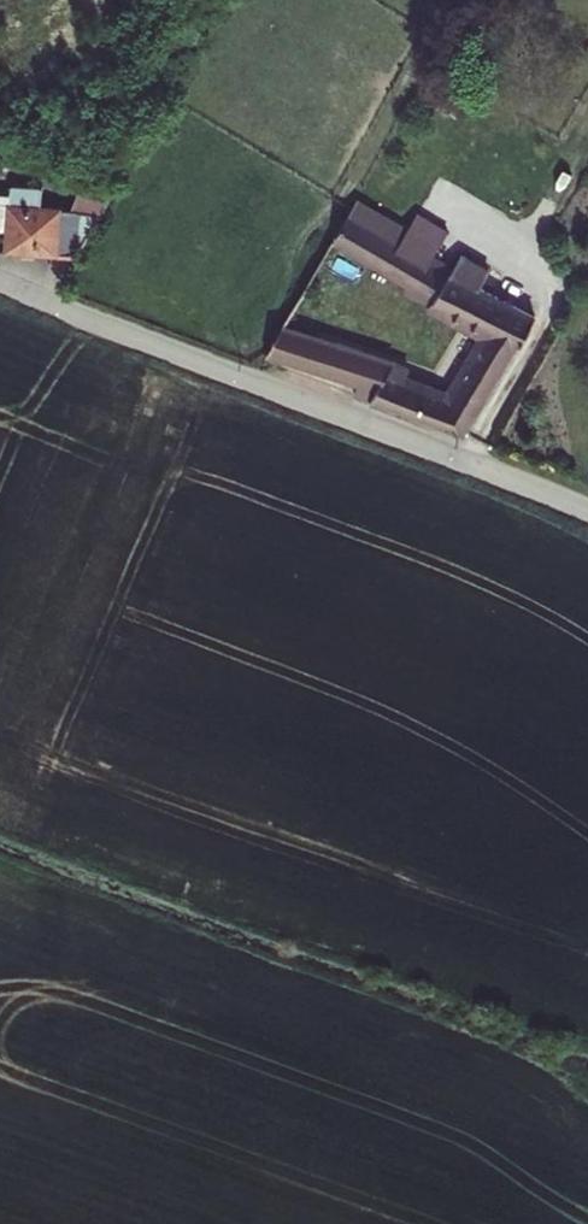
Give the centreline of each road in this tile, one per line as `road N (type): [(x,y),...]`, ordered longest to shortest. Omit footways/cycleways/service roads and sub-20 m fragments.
road 1 (unclassified): [(0,282),(587,511)]

